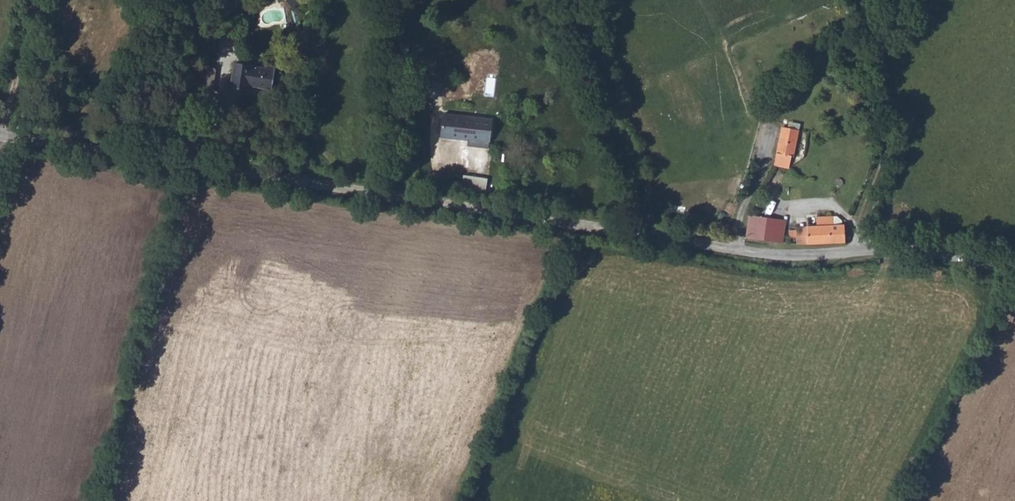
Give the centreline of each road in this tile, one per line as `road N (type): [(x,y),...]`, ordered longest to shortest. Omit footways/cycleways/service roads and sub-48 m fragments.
road 1 (unclassified): [(0,138),(754,256),(930,252),(1014,271)]
road 2 (track): [(860,253),(885,156),(858,61),(866,39),(911,0)]
road 3 (track): [(656,239),(570,0)]
road 4 (track): [(0,135),(36,0)]

